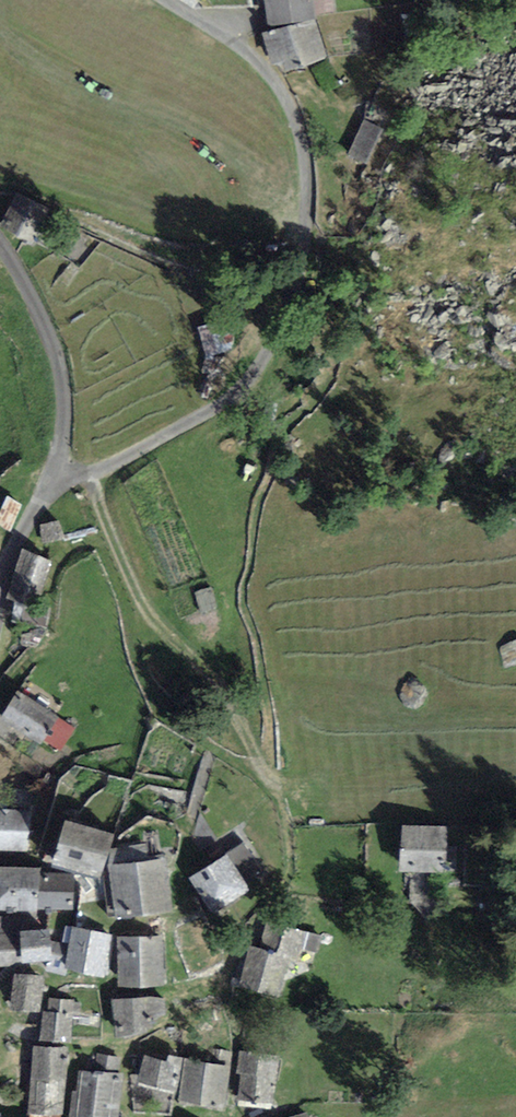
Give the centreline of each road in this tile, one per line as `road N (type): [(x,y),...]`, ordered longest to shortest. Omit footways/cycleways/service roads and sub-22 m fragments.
road 1 (track): [(158,0),(269,76),(299,138),(311,217),(295,322),(250,399),(100,470),(57,473)]
road 2 (unclassified): [(0,587),(57,473),(64,405),(46,332),(0,248)]
road 3 (track): [(82,474),(140,604),(224,695),(269,784)]

